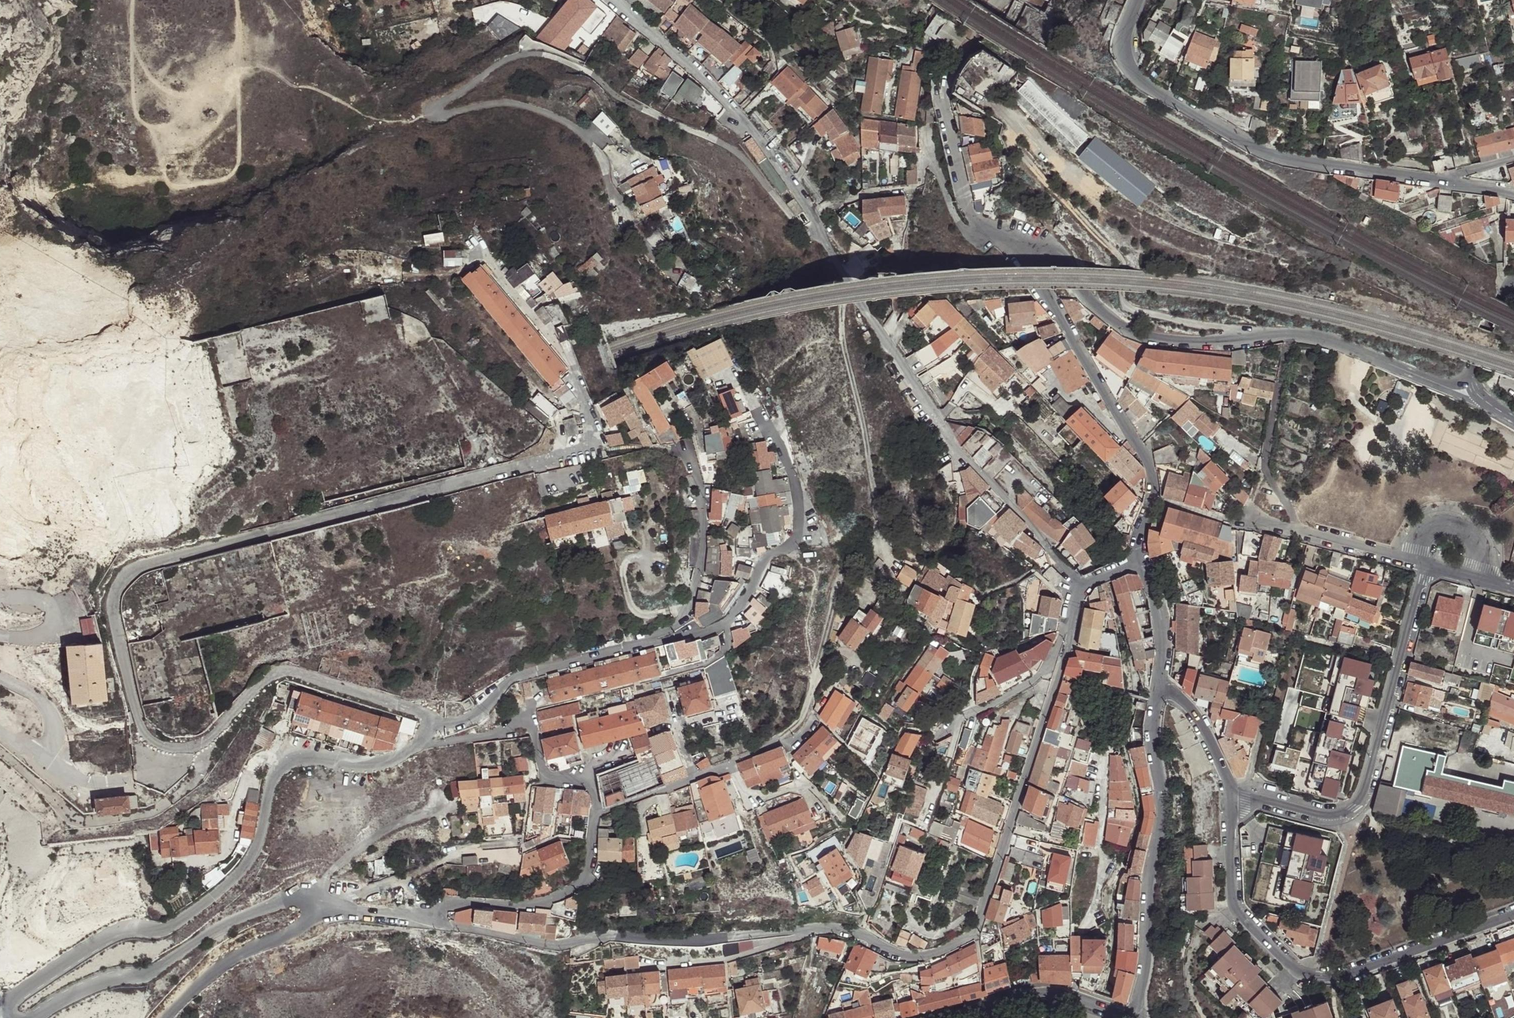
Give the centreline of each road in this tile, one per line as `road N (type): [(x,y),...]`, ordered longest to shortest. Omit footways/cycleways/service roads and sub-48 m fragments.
road 1 (unclassified): [(428,729),(412,708),(281,672),(212,741),(195,751),(161,747),(141,727),(114,593),(127,574),(150,563),(580,450),(594,436),(567,360),(483,254),(466,253)]
road 2 (track): [(819,231),(802,227),(722,144),(554,57),(501,62),(442,104),(441,115),(515,104),(565,122),(604,161),(612,193),(674,277)]
road 3 (residential): [(1084,586),(960,452),(816,216),(755,135),(617,0)]
road 4 (residential): [(8,1017),(17,993),(115,932),(171,927),(230,884),(258,846),(269,786),(286,762),(369,763),(419,744)]
road 5 (residential): [(1071,622),(978,932),(917,956),(828,927)]
road 6 (residential): [(1031,262),(1052,257),(1067,265),(1133,333),(1194,342),(1310,336),(1462,391)]
road 7 (residential): [(432,918),(290,898),(225,923),(145,975),(95,982),(32,1017)]
road 8 (residential): [(1232,797),(1237,904),(1302,974),(1337,979),(1513,914)]
road 9 (residential): [(1138,0),(1123,54),(1150,87),(1277,158),(1436,179)]
road 10 (residential): [(828,927),(560,945),(432,918)]
road 11 (residential): [(1428,564),(1359,807),(1332,817),(1232,797)]
road 12 (residential): [(1136,1017),(1164,816),(1152,741),(1159,683)]
road 13 (residential): [(1140,560),(1151,466),(1031,262)]
road 14 (residential): [(1031,262),(974,219),(943,111),(954,65),(996,0)]
road 15 (track): [(846,275),(843,340),(882,541)]
road 16 (residential): [(594,816),(590,783),(546,776),(528,724),(496,736),(419,744)]
road 17 (residential): [(432,918),(462,904),(536,906),(578,887),(590,865),(594,816)]
road 18 (residential): [(594,816),(770,747)]
road 19 (residential): [(1071,622),(1037,678),(933,733)]
road 20 (residential): [(1127,1017),(1044,997),(957,1017)]
road 21 (unclassified): [(828,927),(726,964),(668,969)]
road 22 (residential): [(1159,683),(1203,723),(1232,797)]
road 23 (residential): [(1428,564),(1298,529)]
road 24 (track): [(1288,336),(1266,468)]
road 25 (residential): [(1159,683),(1161,623),(1140,560)]
road 26 (residential): [(1513,280),(1462,391)]

